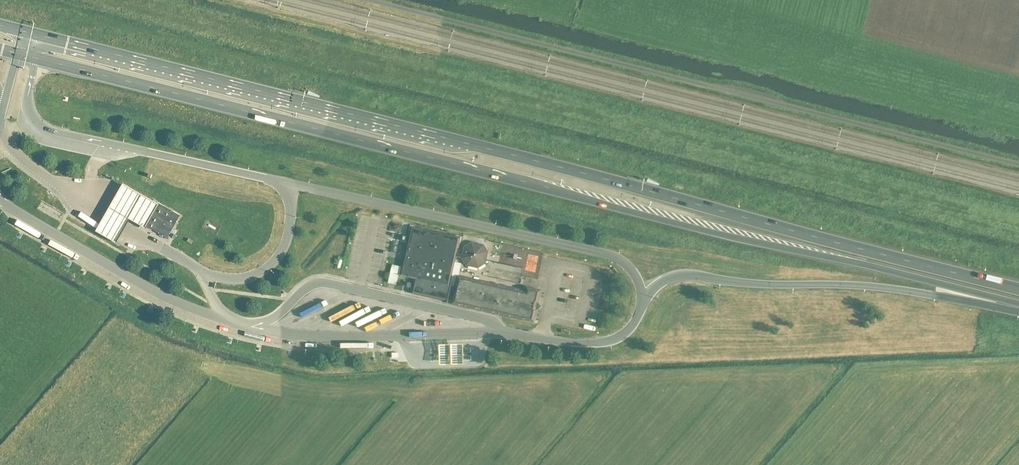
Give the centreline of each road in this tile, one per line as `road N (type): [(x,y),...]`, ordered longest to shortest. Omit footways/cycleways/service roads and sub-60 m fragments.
road 1 (trunk): [(1018,289),(0,24)]
road 2 (trunk): [(0,49),(1018,303)]
road 3 (trunk): [(642,301),(662,280),(686,275),(1018,304)]

